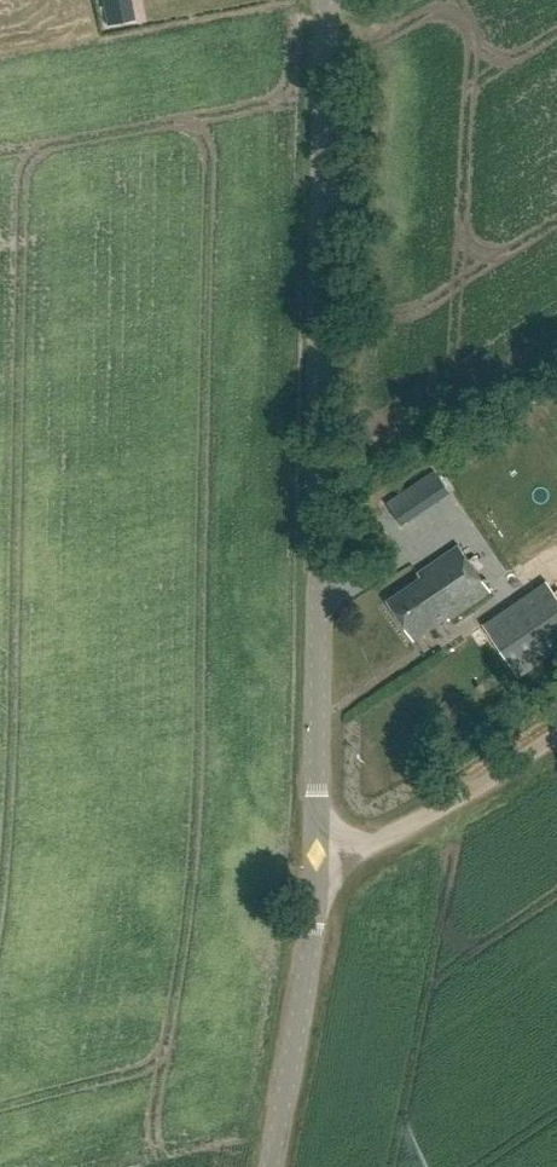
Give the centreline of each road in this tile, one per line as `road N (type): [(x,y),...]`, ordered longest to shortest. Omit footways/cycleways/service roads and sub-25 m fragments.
road 1 (tertiary): [(316,857),(322,0)]
road 2 (tertiary): [(271,1166),(313,930),(316,857)]
road 3 (unclassified): [(316,857),(365,852),(556,738)]

